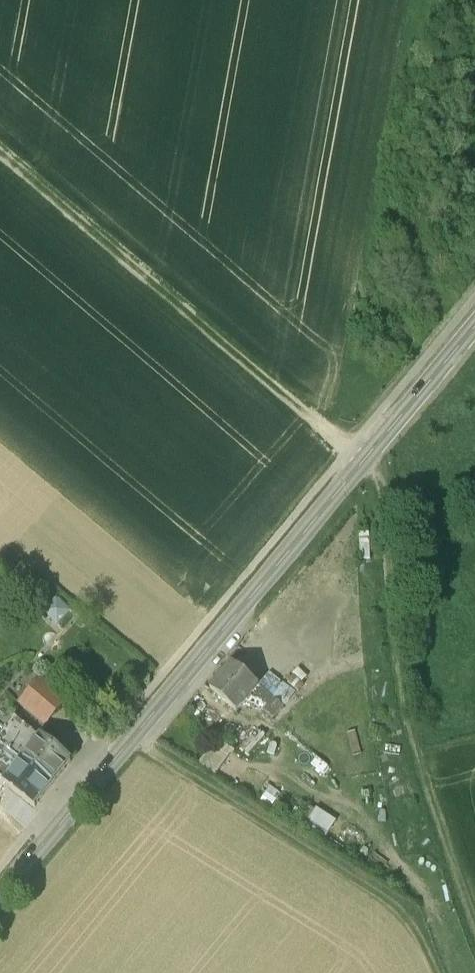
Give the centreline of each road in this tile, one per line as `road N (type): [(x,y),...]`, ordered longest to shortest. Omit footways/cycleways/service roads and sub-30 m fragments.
road 1 (tertiary): [(474,326),(0,895)]
road 2 (track): [(474,921),(411,738),(379,477),(361,462)]
road 3 (track): [(0,150),(361,462)]
road 4 (track): [(133,738),(383,901),(447,972)]

